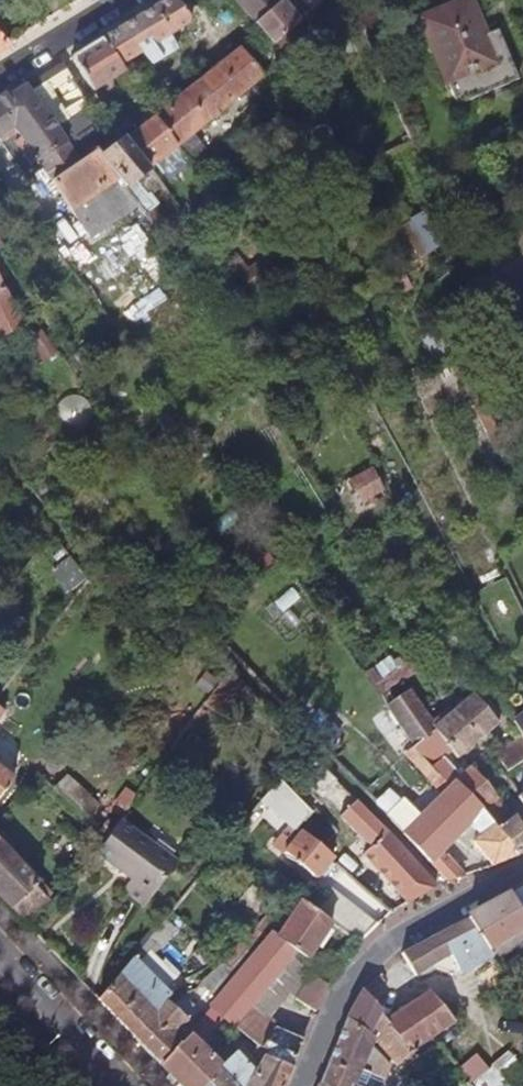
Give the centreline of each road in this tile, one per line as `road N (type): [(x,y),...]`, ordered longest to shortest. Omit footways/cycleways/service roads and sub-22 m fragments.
road 1 (residential): [(522,867),(391,938),(335,1008),(301,1085)]
road 2 (residential): [(126,1085),(0,957)]
road 3 (residential): [(122,0),(0,74)]

